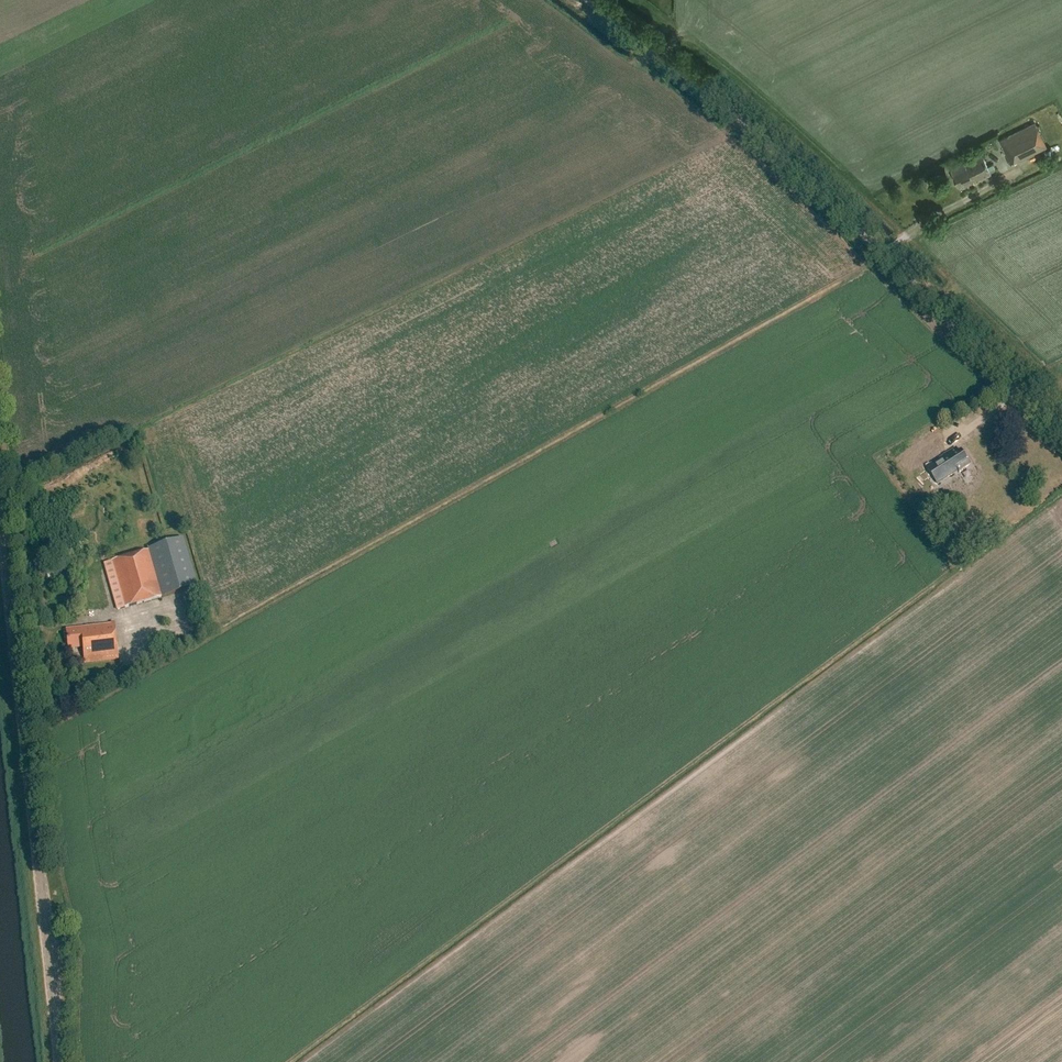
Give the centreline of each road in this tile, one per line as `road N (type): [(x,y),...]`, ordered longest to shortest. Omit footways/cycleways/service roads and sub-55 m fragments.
road 1 (unclassified): [(1061,435),(739,126),(580,0)]
road 2 (tertiary): [(60,1061),(0,515)]

